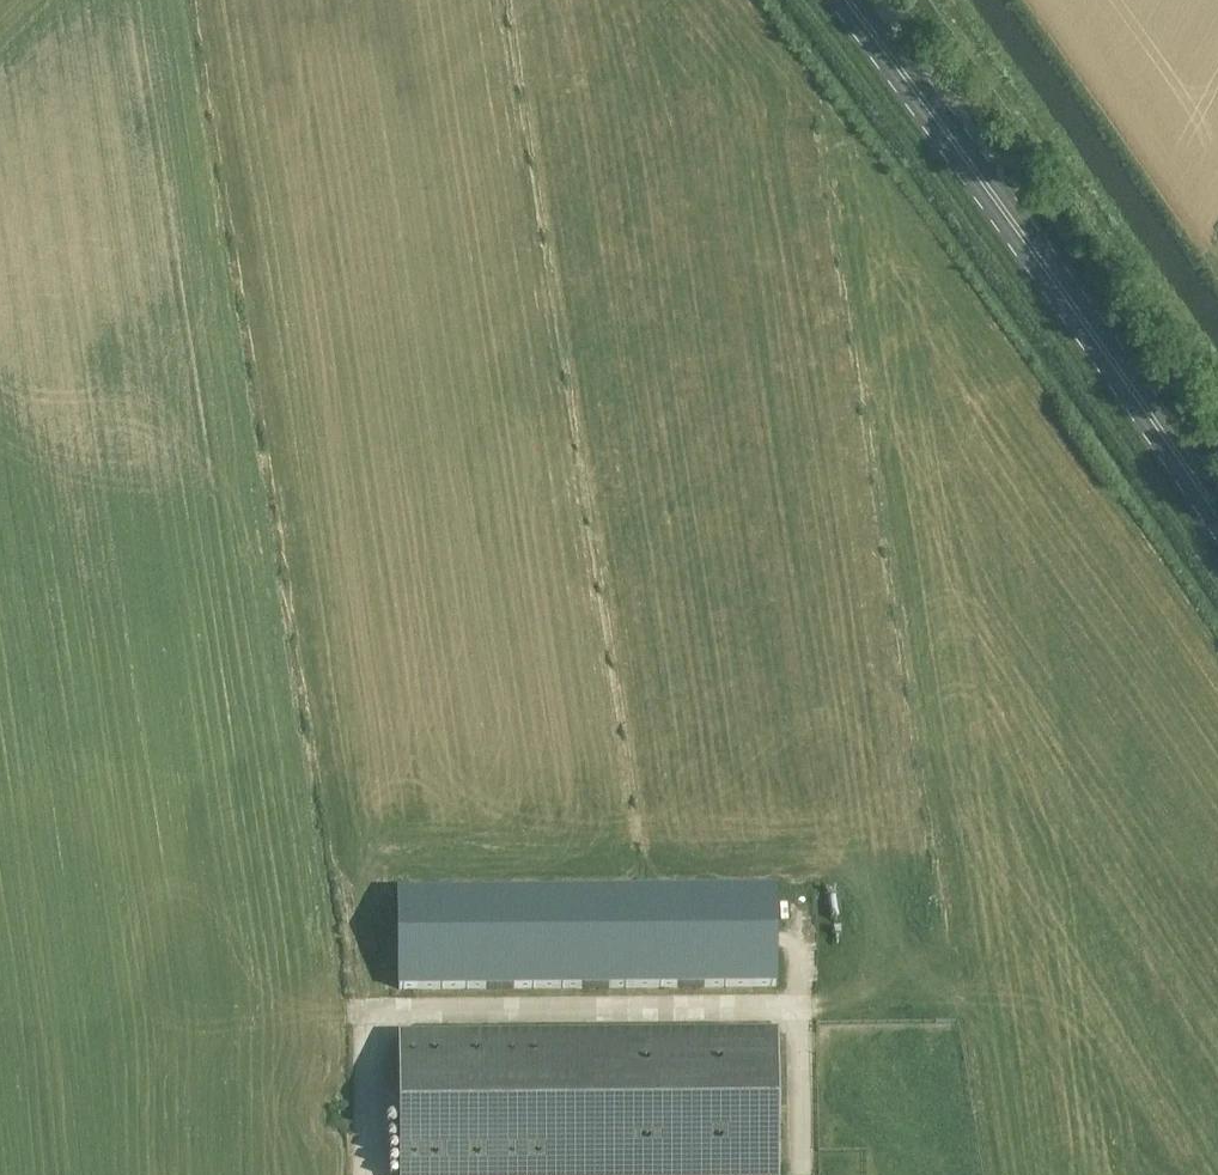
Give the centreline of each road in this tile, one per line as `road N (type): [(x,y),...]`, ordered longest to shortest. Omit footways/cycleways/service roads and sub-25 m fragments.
road 1 (primary): [(1217,518),(845,0)]

